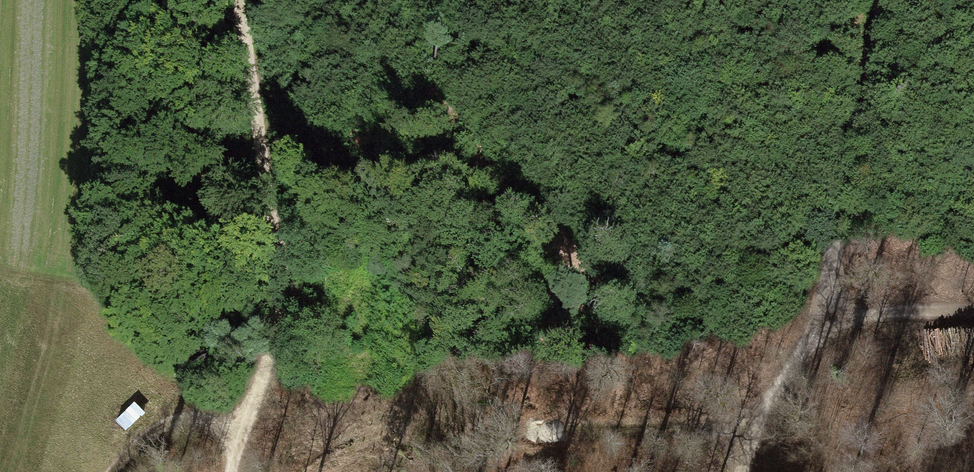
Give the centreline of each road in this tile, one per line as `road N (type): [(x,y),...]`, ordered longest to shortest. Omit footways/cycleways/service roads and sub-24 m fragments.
road 1 (track): [(890,0),(832,246),(827,326),(754,435),(741,471)]
road 2 (track): [(237,0),(282,292),(242,435)]
road 3 (track): [(0,273),(202,298),(213,315),(205,420)]
road 4 (track): [(542,432),(754,435)]
road 5 (track): [(242,435),(179,419),(141,441),(112,471)]
road 6 (track): [(827,326),(973,312)]

